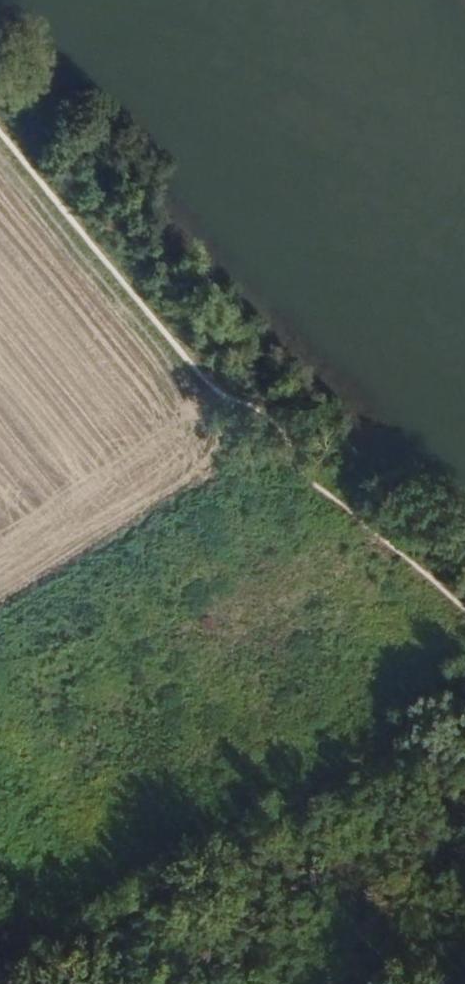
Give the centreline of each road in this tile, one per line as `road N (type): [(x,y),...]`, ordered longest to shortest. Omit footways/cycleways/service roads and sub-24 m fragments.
road 1 (track): [(22,983),(464,689)]

